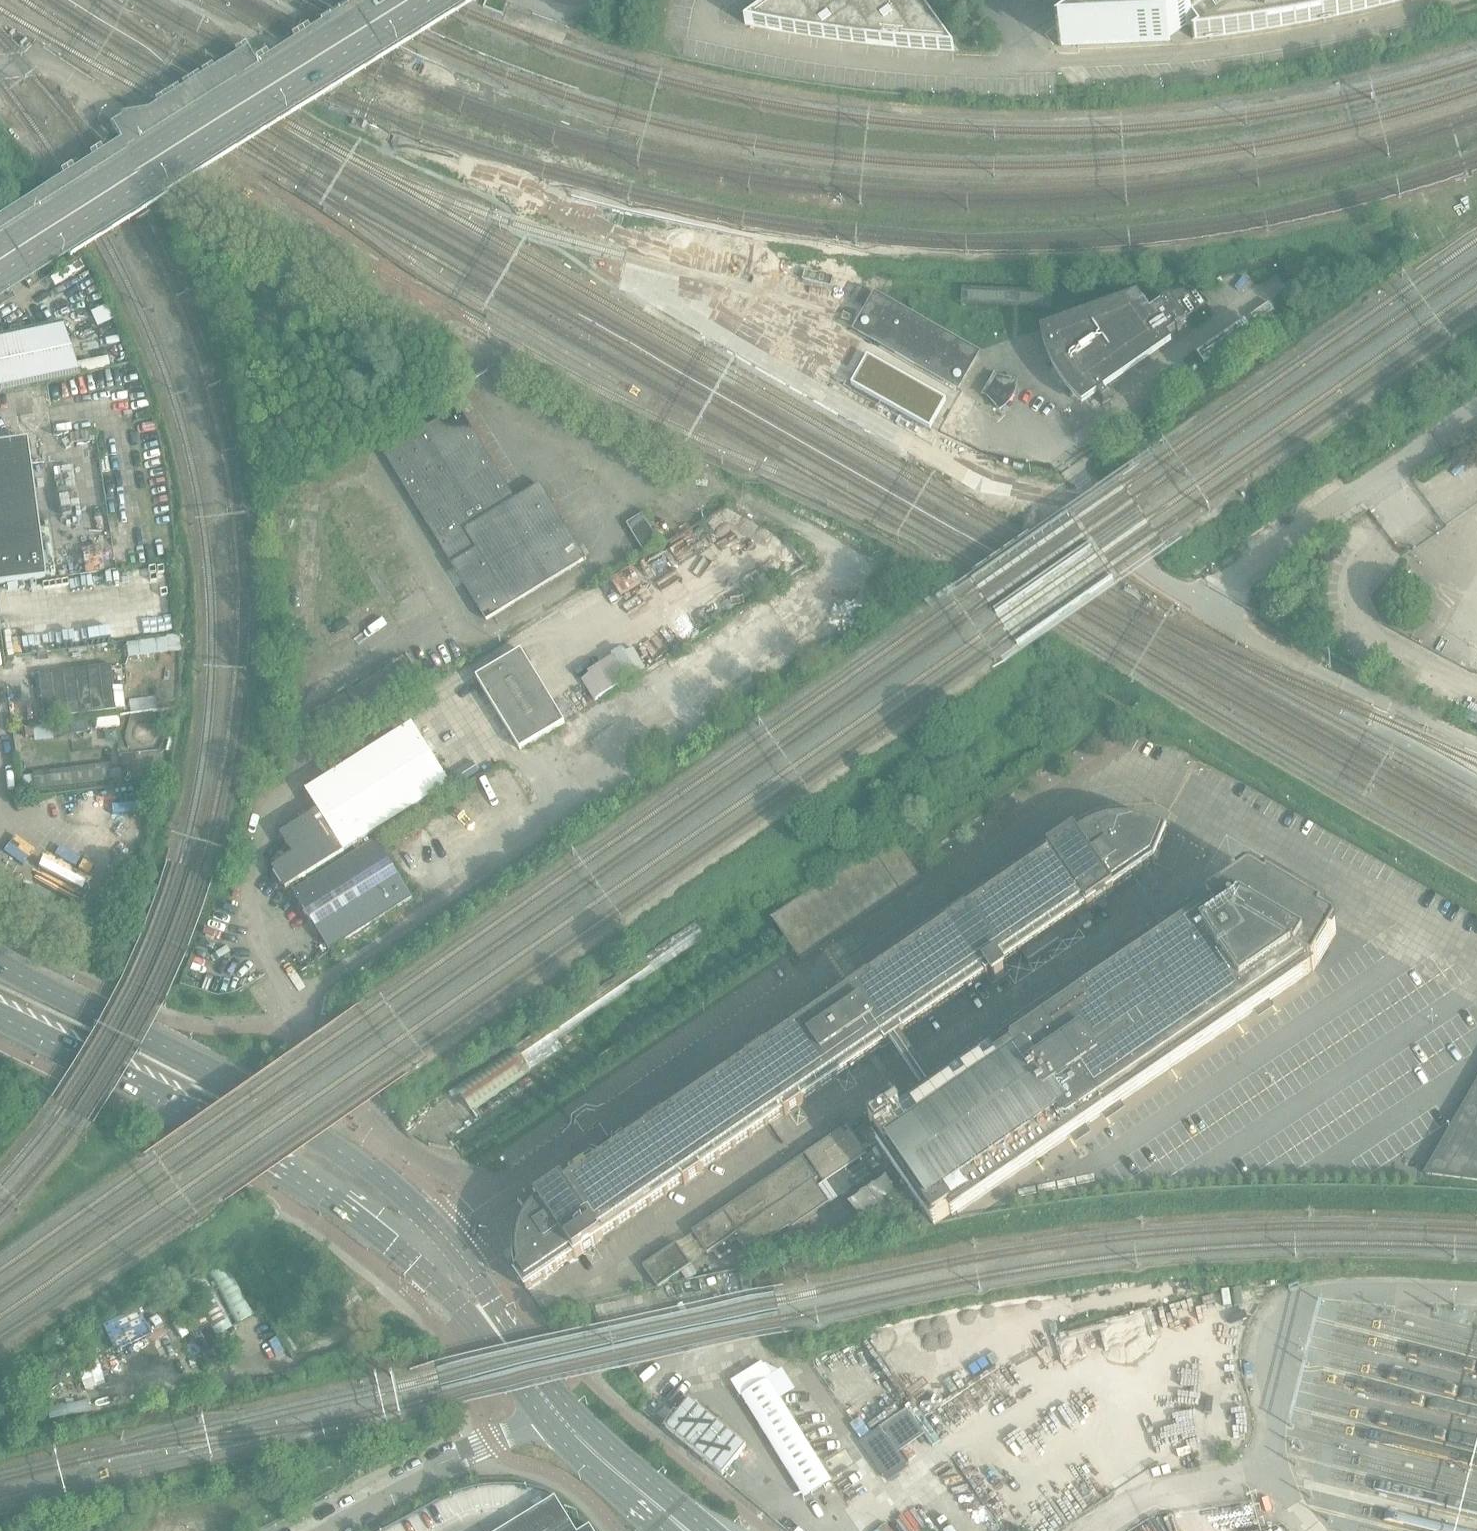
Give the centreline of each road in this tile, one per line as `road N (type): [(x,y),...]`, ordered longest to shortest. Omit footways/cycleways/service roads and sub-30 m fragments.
road 1 (primary): [(443,1234),(393,1184),(316,1129),(0,965)]
road 2 (secondary): [(0,266),(422,0)]
road 3 (primary): [(0,1017),(283,1167),(417,1264)]
road 4 (unclassified): [(1220,588),(1476,407)]
road 5 (residential): [(486,1202),(466,1180),(415,1155),(373,1121),(291,1001)]
road 6 (unclassified): [(318,1530),(461,1455),(559,1416)]
road 7 (unclassified): [(7,820),(15,865),(89,907),(134,807)]
road 8 (residential): [(1091,1530),(1149,1498),(1246,1478)]
road 9 (primary): [(559,1416),(678,1524)]
road 10 (residential): [(592,1127),(486,1202)]
road 11 (unclassified): [(134,807),(7,820)]

